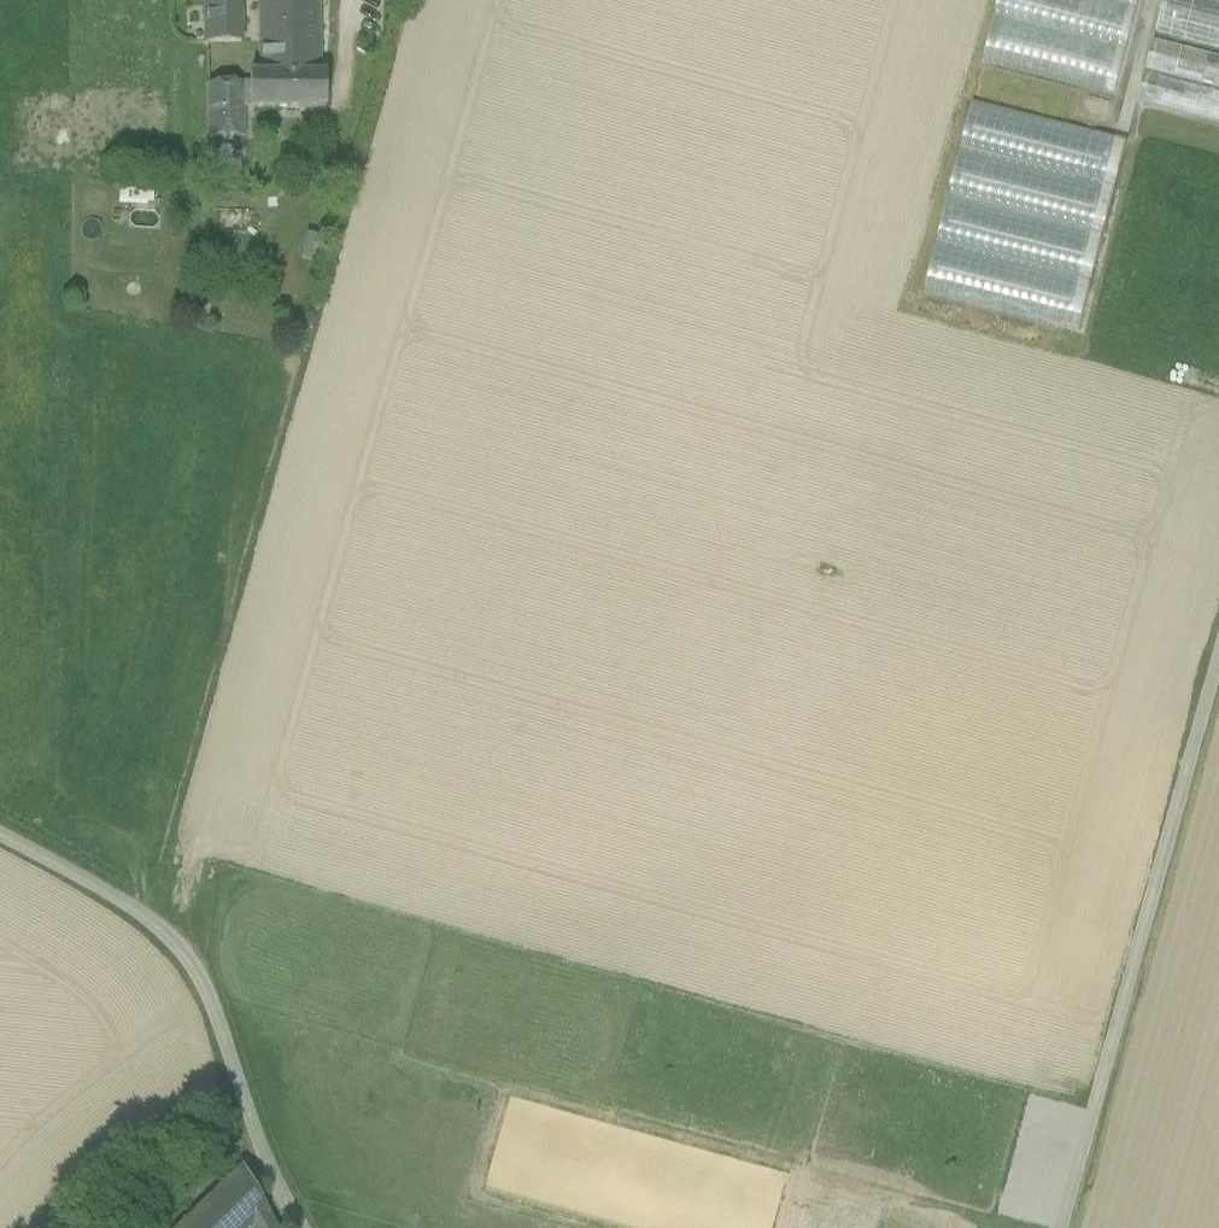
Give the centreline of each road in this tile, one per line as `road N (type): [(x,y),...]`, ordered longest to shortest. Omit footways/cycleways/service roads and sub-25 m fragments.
road 1 (track): [(1218,648),(1059,1227)]
road 2 (residential): [(0,836),(140,915),(178,949),(202,986),(266,1161),(301,1227)]
road 3 (track): [(271,204),(311,204),(325,178),(344,116),(352,0)]

